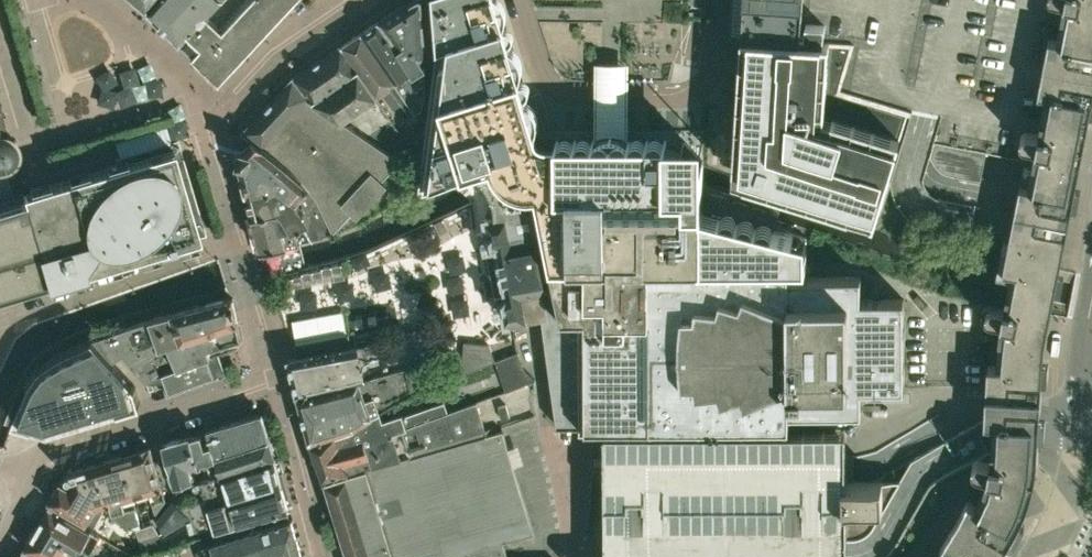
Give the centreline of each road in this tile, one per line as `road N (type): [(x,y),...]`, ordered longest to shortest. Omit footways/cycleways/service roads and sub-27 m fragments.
road 1 (residential): [(0,334),(14,317),(238,236)]
road 2 (residential): [(1042,556),(1070,508),(1091,315)]
road 3 (residential): [(235,397),(49,450),(30,482)]

